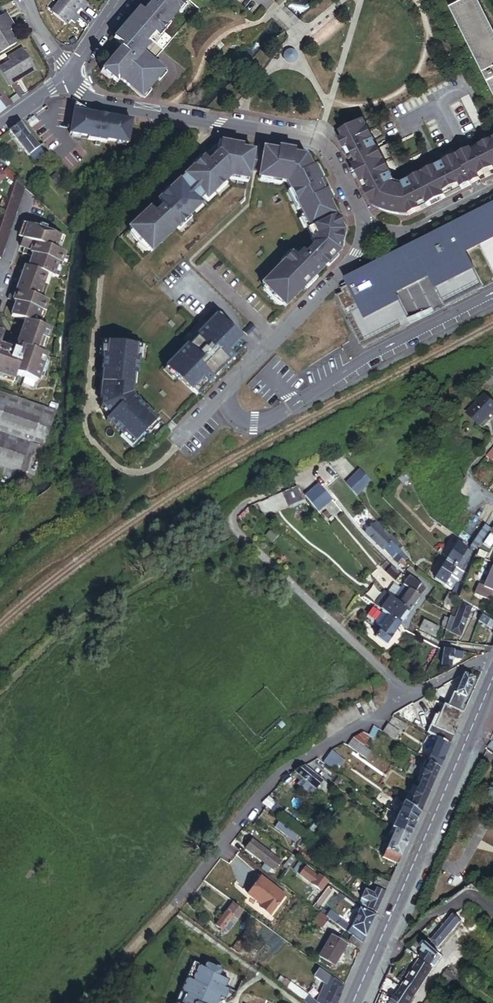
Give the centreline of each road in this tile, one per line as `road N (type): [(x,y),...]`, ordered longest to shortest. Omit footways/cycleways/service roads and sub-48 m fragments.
road 1 (residential): [(195,884),(289,770),(478,660),(492,665)]
road 2 (residential): [(62,80),(109,108),(324,148),(364,232)]
road 3 (secondary): [(353,1002),(492,679)]
road 4 (unclassified): [(228,389),(233,414),(255,424),(492,293)]
road 5 (residential): [(364,232),(352,263),(228,389)]
road 6 (residential): [(364,232),(401,235),(492,190)]

